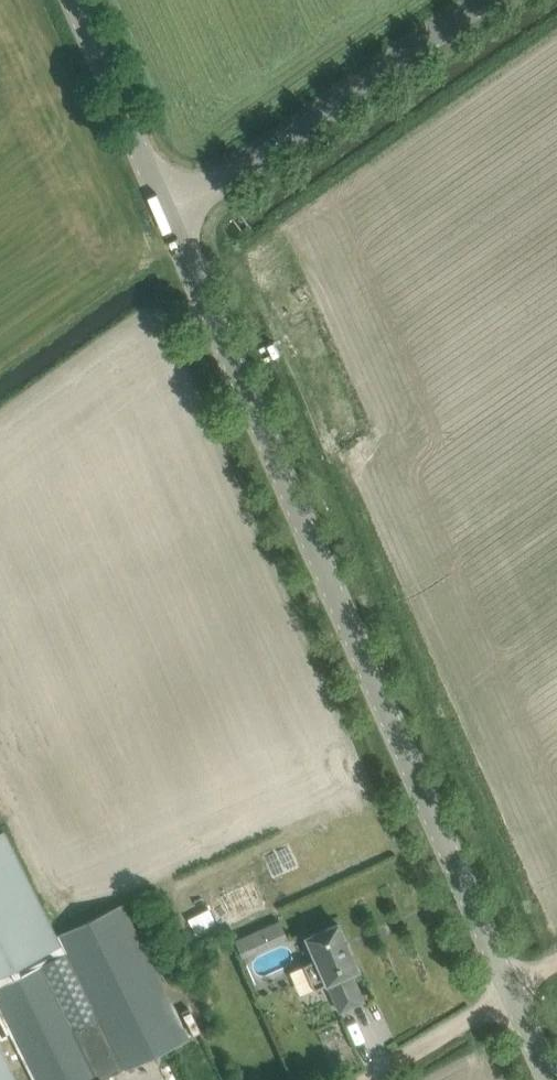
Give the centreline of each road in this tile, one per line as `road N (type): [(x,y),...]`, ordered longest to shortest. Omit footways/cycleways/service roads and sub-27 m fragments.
road 1 (tertiary): [(550,1079),(165,210)]
road 2 (tertiary): [(165,210),(469,0)]
road 3 (tertiary): [(165,210),(72,0)]
road 4 (track): [(372,1079),(556,961)]

